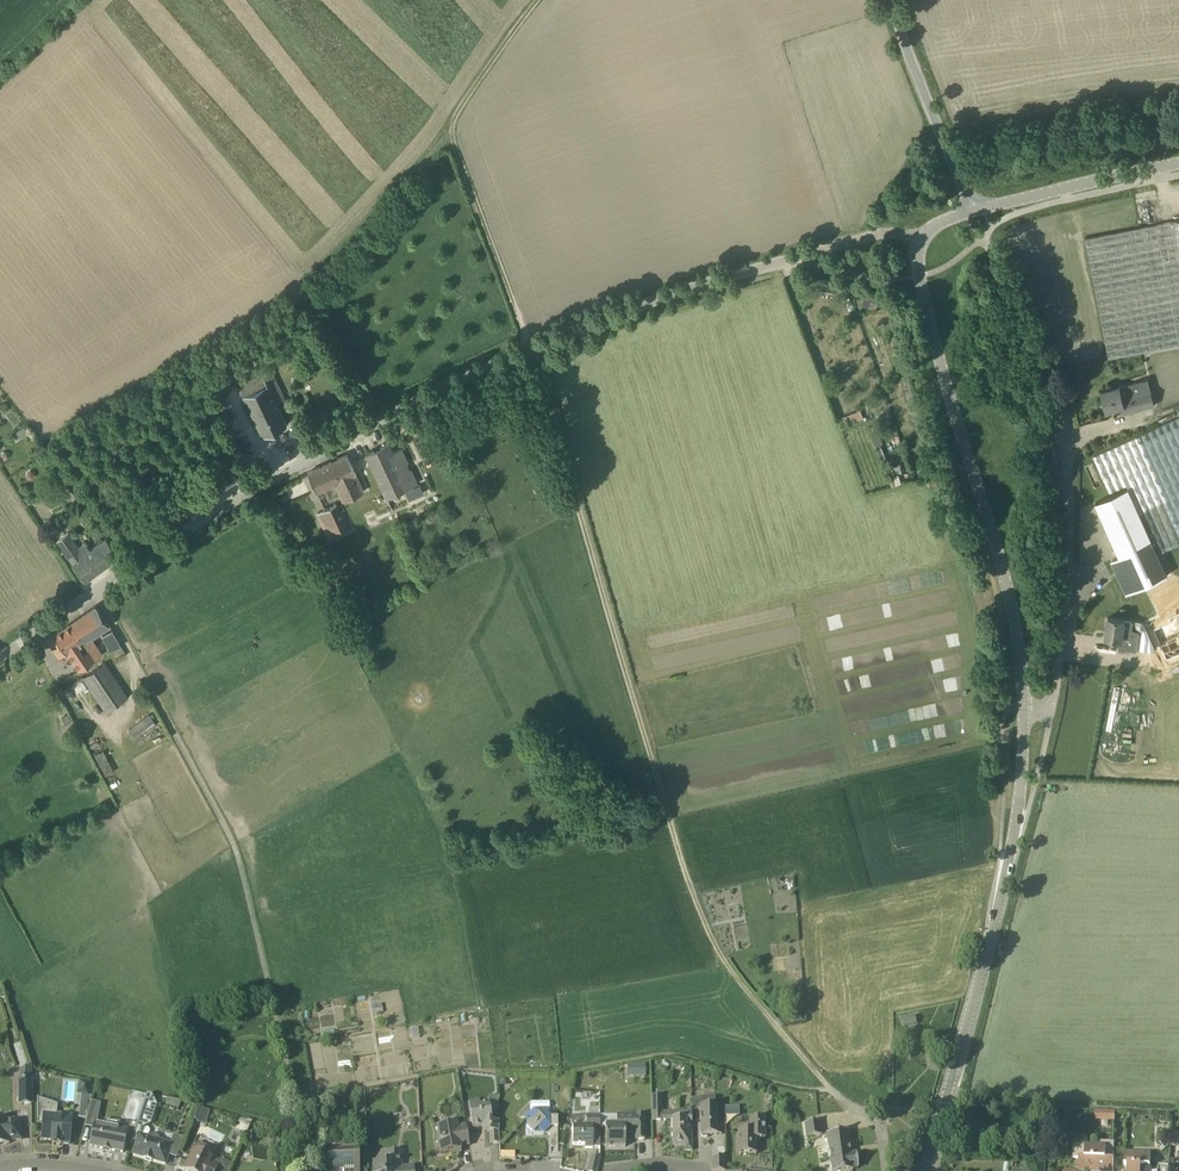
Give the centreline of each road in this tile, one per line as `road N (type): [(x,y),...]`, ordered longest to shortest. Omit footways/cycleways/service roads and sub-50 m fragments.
road 1 (track): [(834,1093),(732,972),(696,902),(529,350)]
road 2 (unclassified): [(395,411),(529,350),(764,266),(872,236),(922,240)]
road 3 (tertiary): [(1024,707),(1004,575),(923,301),(922,240)]
road 4 (tertiary): [(927,1170),(1015,828),(1024,707)]
road 5 (residential): [(0,658),(302,460),(395,411)]
road 6 (track): [(537,0),(451,128),(285,306)]
road 7 (unclassified): [(1024,707),(1053,705),(1068,575),(1068,435)]
road 8 (track): [(451,128),(529,350)]
road 9 (unclassified): [(975,210),(894,0)]
road 10 (tertiary): [(975,210),(1178,164)]

